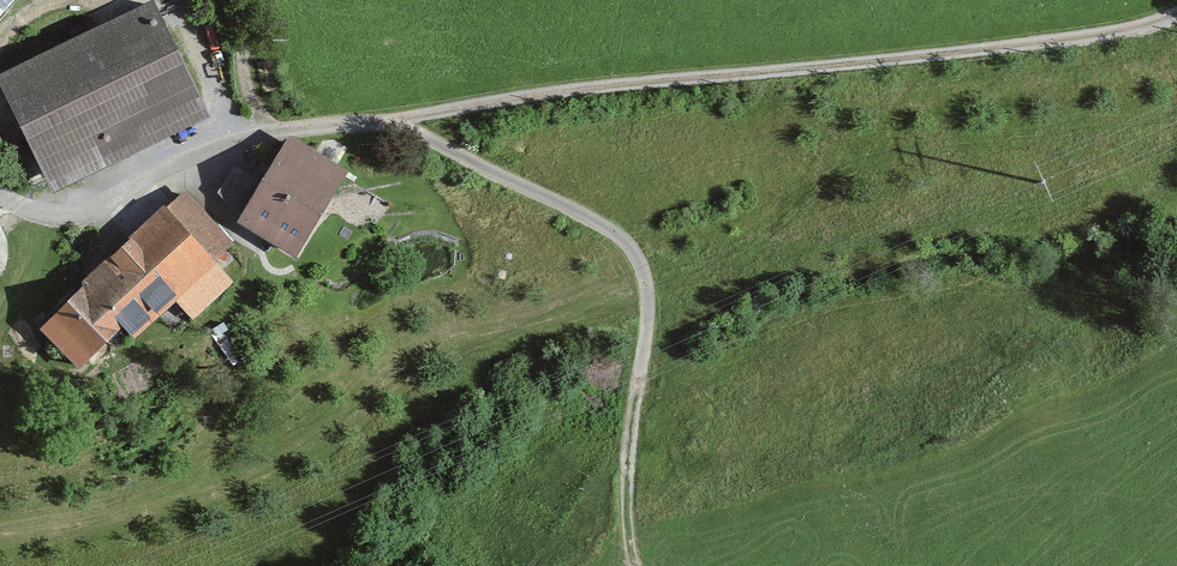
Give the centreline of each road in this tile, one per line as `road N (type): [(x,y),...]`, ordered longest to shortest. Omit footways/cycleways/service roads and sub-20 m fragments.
road 1 (track): [(1176,20),(1093,42),(651,82),(389,123),(245,133)]
road 2 (track): [(635,565),(629,511),(652,314),(635,259),(593,223),(389,123)]
road 3 (track): [(234,137),(210,71),(164,0)]

